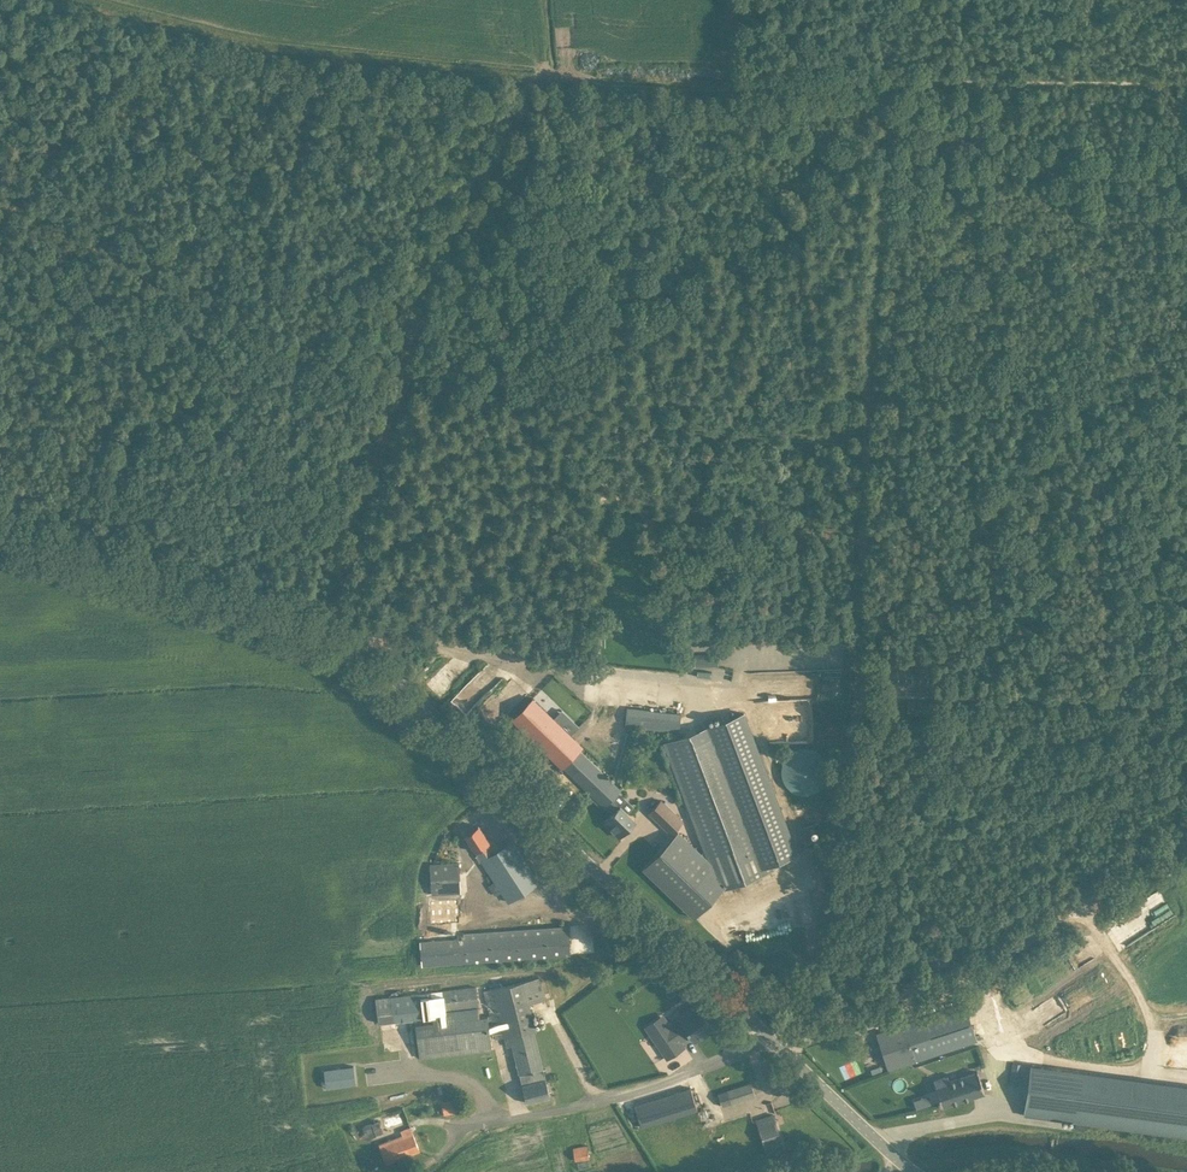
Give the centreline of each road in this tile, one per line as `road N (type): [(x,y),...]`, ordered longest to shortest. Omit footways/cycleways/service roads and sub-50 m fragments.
road 1 (unclassified): [(772,1040),(336,635),(0,523)]
road 2 (track): [(857,692),(861,387),(892,0)]
road 3 (track): [(1186,78),(533,75)]
road 4 (track): [(319,628),(424,289),(533,75)]
road 5 (track): [(794,1033),(981,967),(1186,832)]
road 6 (track): [(794,1033),(857,692)]
road 7 (unclassified): [(452,1127),(648,1091),(772,1040)]
road 8 (track): [(857,692),(1186,698)]
road 9 (track): [(0,209),(133,46),(131,23)]
road 10 (unclassified): [(912,1171),(787,1054)]

